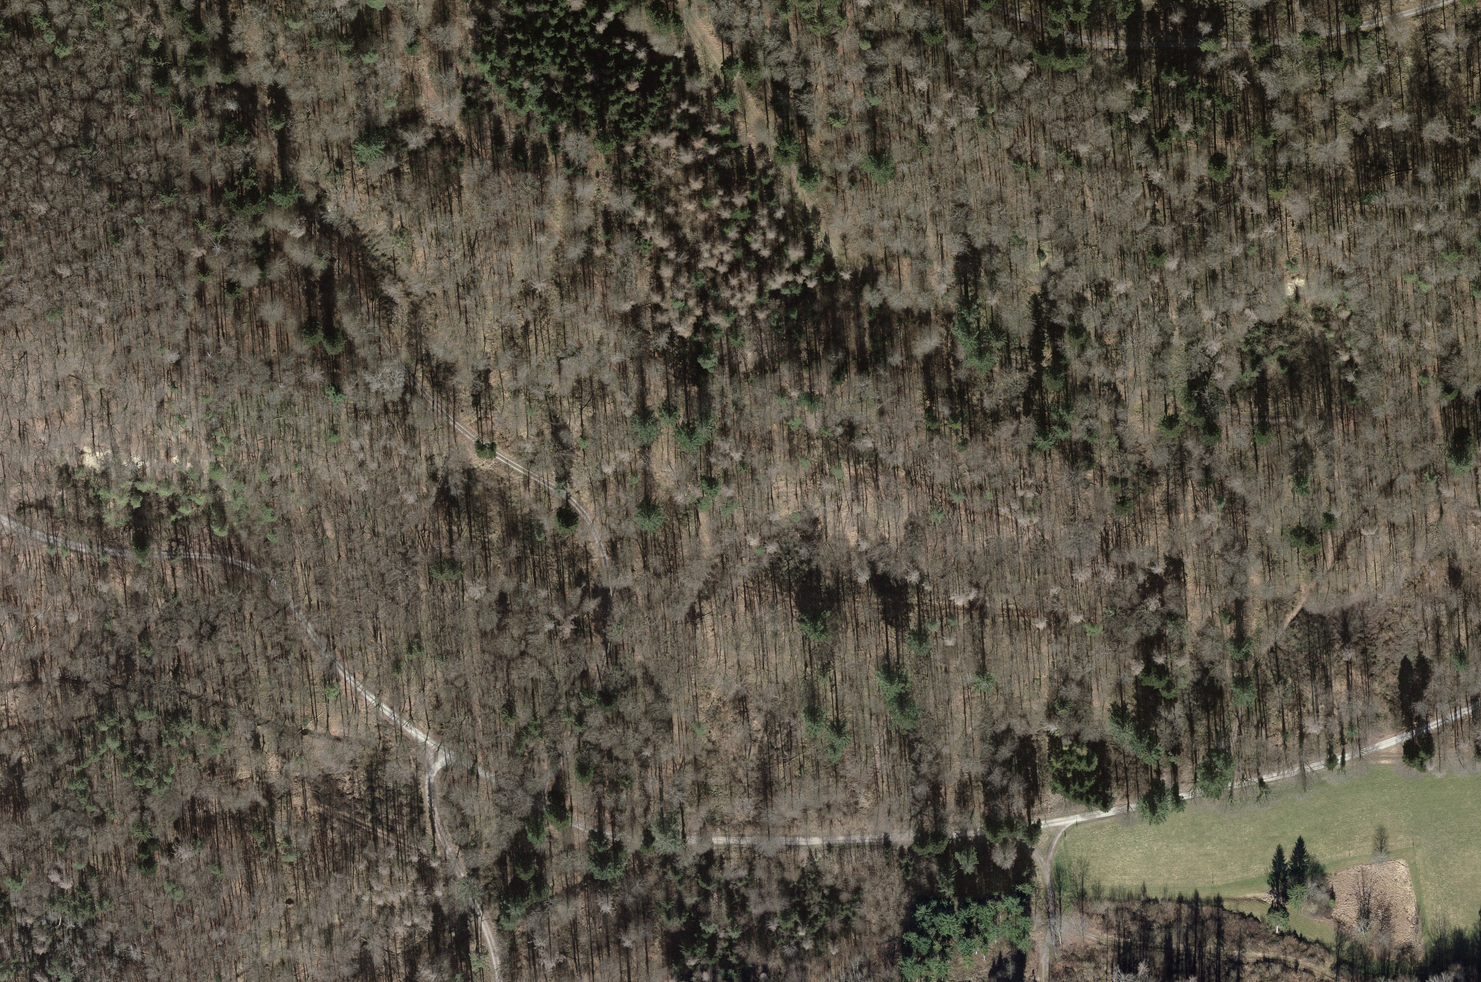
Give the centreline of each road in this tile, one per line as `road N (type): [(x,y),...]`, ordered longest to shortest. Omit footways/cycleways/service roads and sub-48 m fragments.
road 1 (track): [(0,522),(103,550),(225,559),(264,572),(367,696),(593,834),(660,843),(940,837),(1064,822),(1382,748),(1480,705)]
road 2 (track): [(384,0),(434,97),(682,379),(796,450),(936,491),(1027,531),(1165,620)]
road 3 (track): [(208,0),(294,185),(429,403),(516,468),(604,560),(600,680),(534,803)]
road 4 (track): [(1296,423),(1003,359),(948,334),(832,234),(675,0)]
road 5 (track): [(604,560),(650,578),(826,601),(1165,620)]
road 6 (track): [(1448,0),(1262,45),(1150,46),(1094,39),(983,0)]
road 7 (track): [(1204,631),(1260,656),(1382,748),(1480,753)]
road 8 (track): [(1335,981),(1283,961),(1093,938),(1053,912)]
road 9 (track): [(448,749),(429,781),(435,819),(500,981)]
road 10 (track): [(1165,620),(1204,631),(1236,687),(1239,729),(1203,791)]
road 11 (track): [(1480,503),(1454,498),(1440,481),(1431,398),(1480,373)]
road 12 (track): [(1431,398),(1296,423)]

